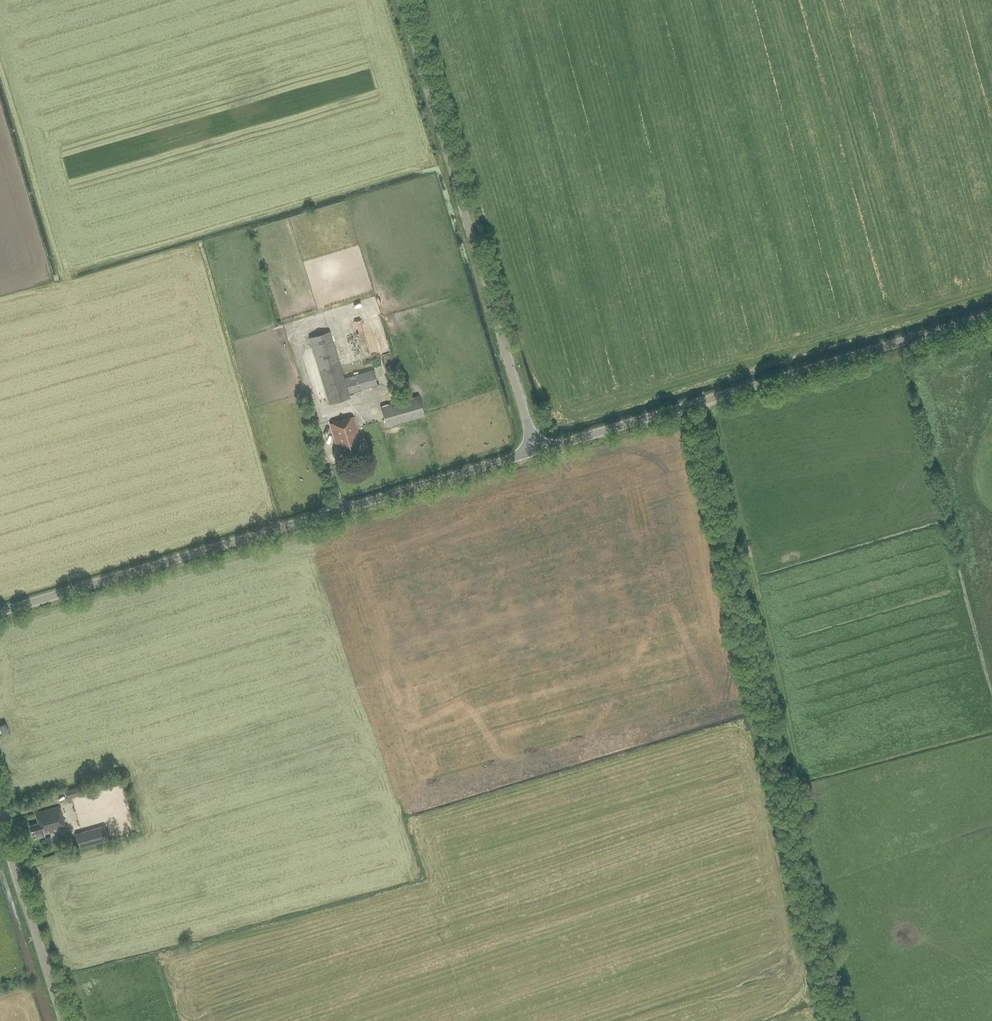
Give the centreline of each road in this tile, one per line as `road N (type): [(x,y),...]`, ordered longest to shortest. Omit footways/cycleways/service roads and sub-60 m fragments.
road 1 (tertiary): [(0,612),(535,452)]
road 2 (tertiary): [(535,452),(991,315)]
road 3 (unclassified): [(535,452),(401,0)]
road 4 (unclassified): [(64,1020),(0,820)]

